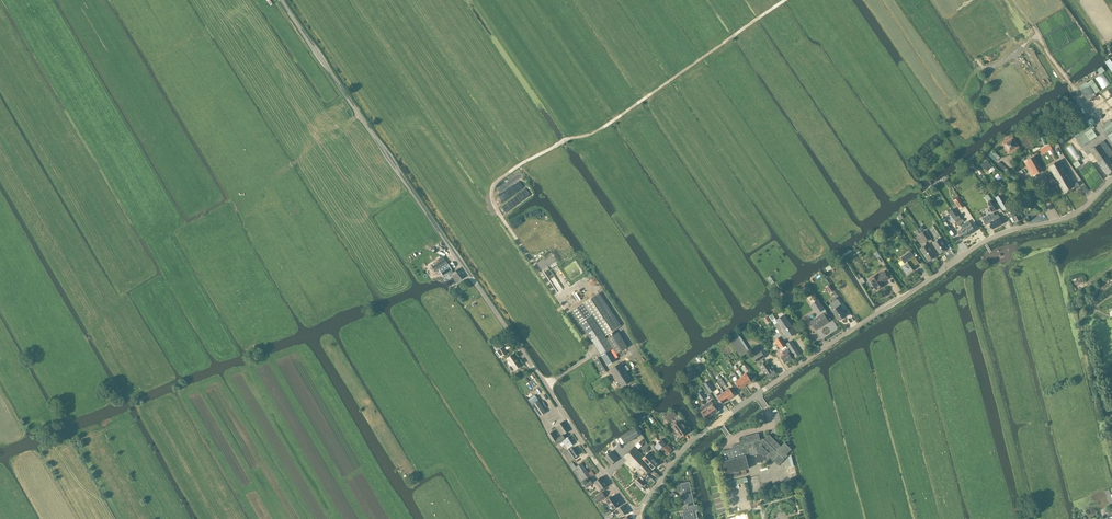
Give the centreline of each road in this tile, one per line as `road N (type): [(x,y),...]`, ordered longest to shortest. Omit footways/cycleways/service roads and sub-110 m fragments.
road 1 (tertiary): [(636,515),(281,0)]
road 2 (track): [(647,406),(620,386),(559,306),(494,205),(492,184),(570,139),(591,136),(787,0)]
road 3 (unclassified): [(636,515),(679,453),(757,394),(985,241),(1068,217),(1111,180)]
road 4 (track): [(117,518),(105,498),(60,461),(37,412)]

